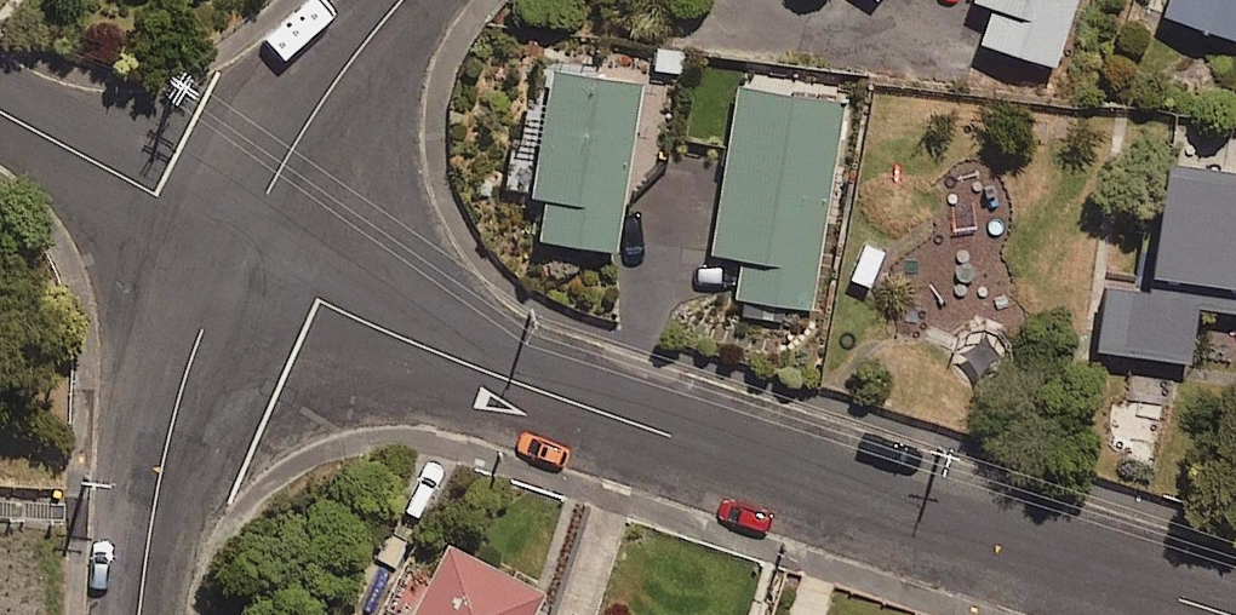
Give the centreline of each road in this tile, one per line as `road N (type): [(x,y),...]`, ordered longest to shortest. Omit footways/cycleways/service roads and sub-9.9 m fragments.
road 1 (residential): [(233,253),(1235,606)]
road 2 (residential): [(233,253),(128,531),(123,614)]
road 3 (residential): [(359,0),(306,72),(233,253)]
road 4 (residential): [(0,129),(233,253)]

